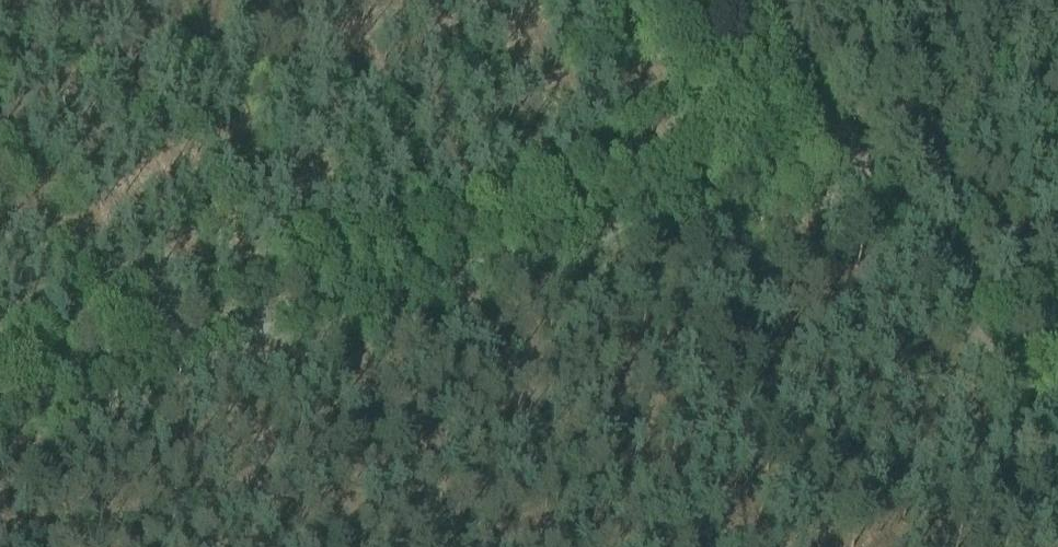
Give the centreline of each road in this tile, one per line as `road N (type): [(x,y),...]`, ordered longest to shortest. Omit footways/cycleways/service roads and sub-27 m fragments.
road 1 (track): [(0,395),(850,144),(1057,65)]
road 2 (track): [(1057,478),(756,0)]
road 3 (track): [(877,0),(1057,44)]

